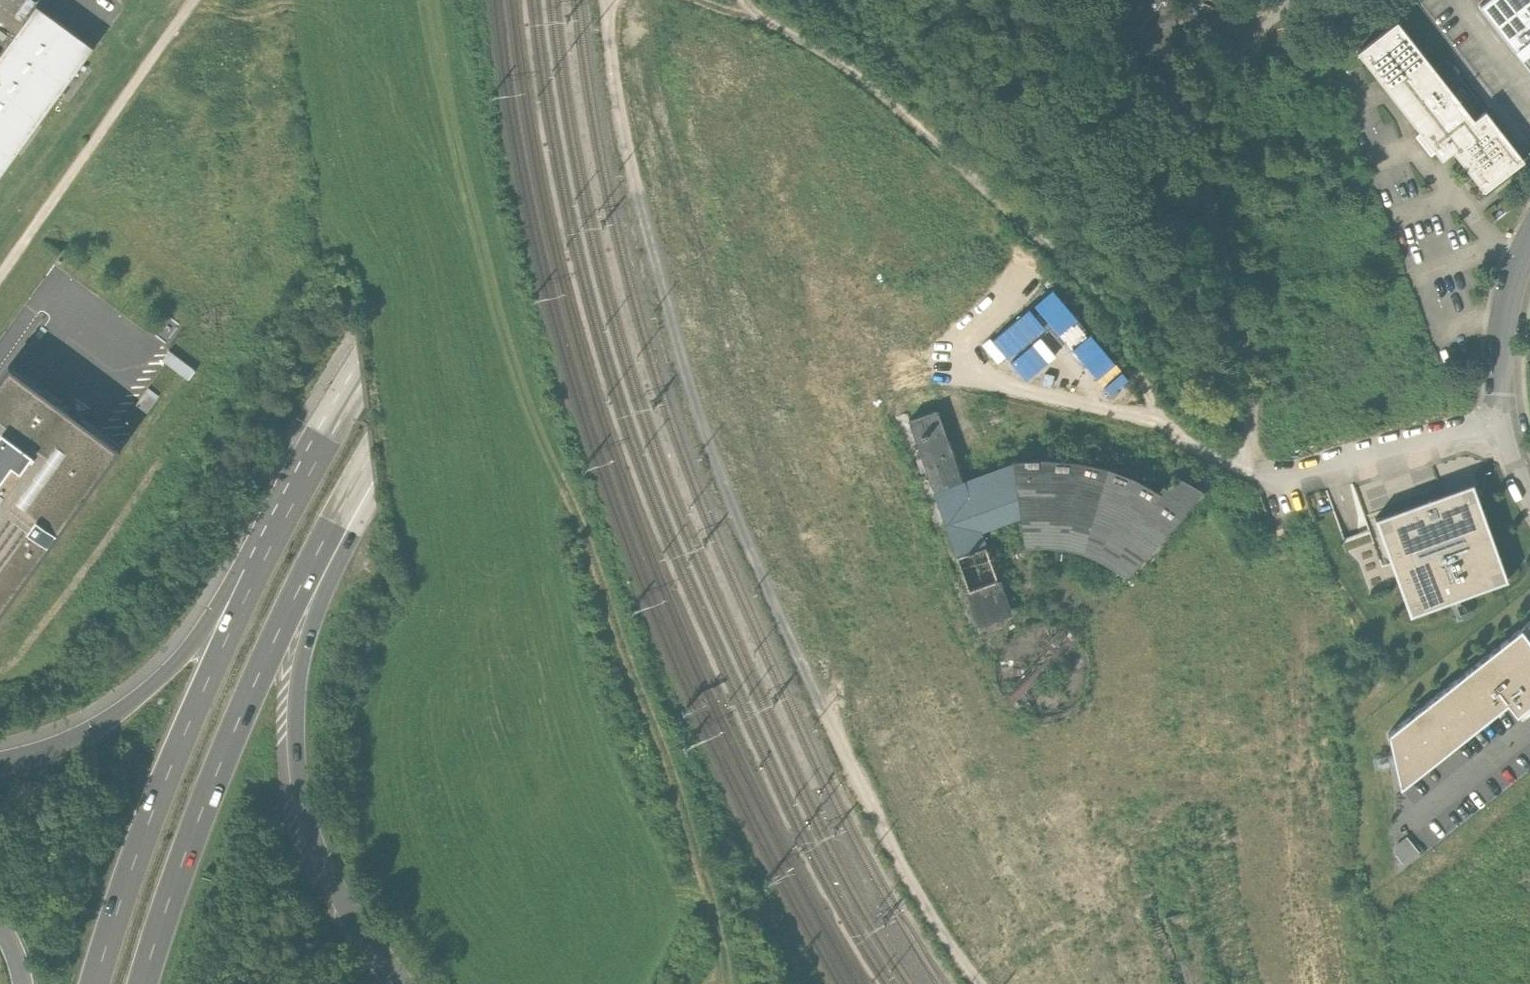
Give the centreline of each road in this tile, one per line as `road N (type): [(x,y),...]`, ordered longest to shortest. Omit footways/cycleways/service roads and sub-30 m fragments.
road 1 (trunk): [(364,371),(257,571),(171,769),(93,983)]
road 2 (trunk): [(142,983),(238,722),(374,453)]
road 3 (trunk): [(374,453),(588,133),(722,0)]
road 4 (trunk): [(400,983),(325,874),(299,775),(302,667),(374,453)]
road 5 (trunk): [(364,371),(188,652),(91,735),(0,765)]
road 6 (trunk): [(646,0),(540,95),(364,371)]
road 7 (track): [(177,26),(0,278)]
road 8 (unclassified): [(1504,422),(1343,469),(1267,479)]
road 9 (residential): [(1529,248),(1505,321),(1504,422)]

